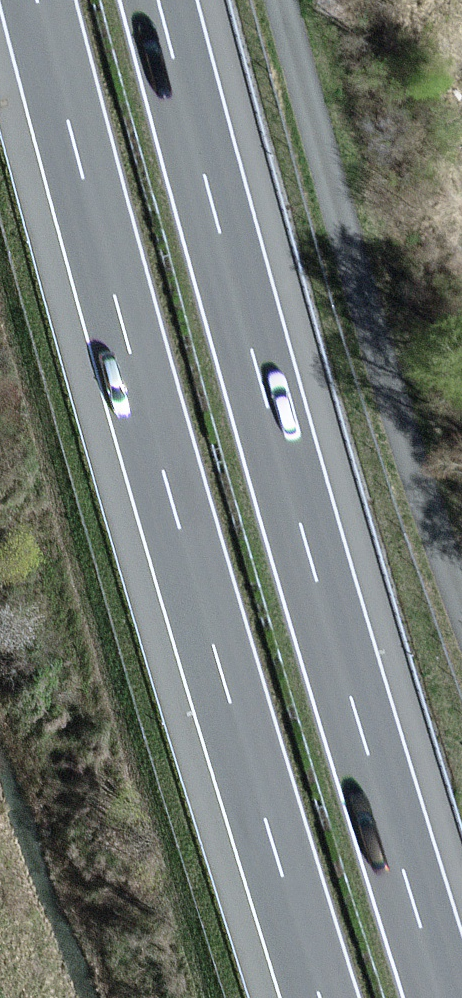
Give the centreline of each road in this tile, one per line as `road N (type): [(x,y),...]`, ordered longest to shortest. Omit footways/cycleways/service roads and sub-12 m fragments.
road 1 (motorway): [(445,997),(160,0)]
road 2 (motorway): [(35,0),(144,411),(318,997)]
road 3 (unclassified): [(280,0),(404,444),(461,601)]

